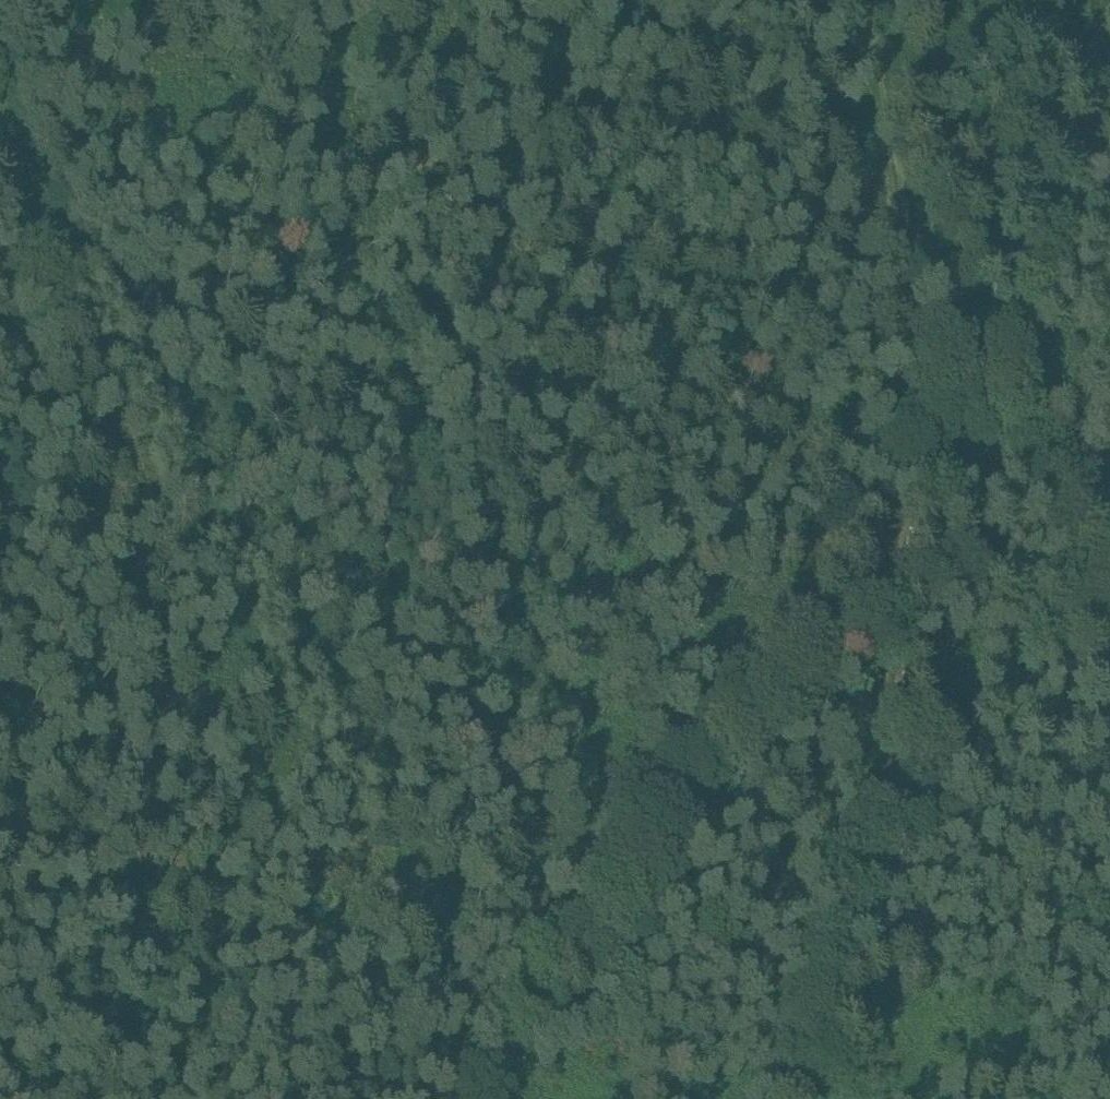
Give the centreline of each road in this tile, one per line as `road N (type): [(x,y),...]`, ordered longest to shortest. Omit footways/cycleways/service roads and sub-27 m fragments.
road 1 (track): [(945,419),(928,384),(904,175),(878,96)]
road 2 (track): [(1109,563),(1040,441),(988,451),(945,419)]
road 3 (track): [(899,574),(801,654),(776,689)]

